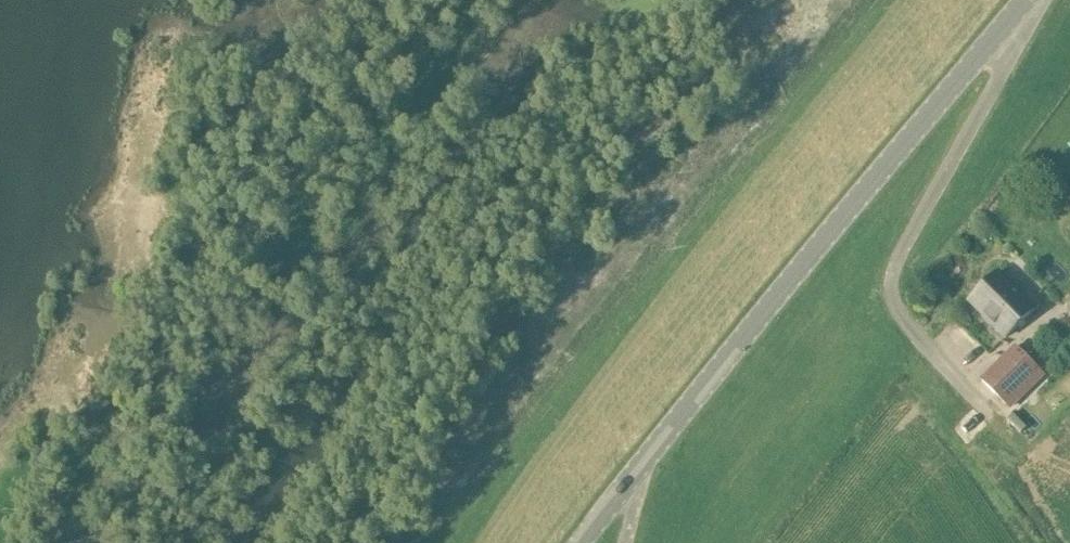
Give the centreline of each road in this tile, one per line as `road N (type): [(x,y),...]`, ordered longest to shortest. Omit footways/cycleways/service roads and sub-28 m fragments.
road 1 (tertiary): [(583,542),(863,189),(1027,0)]

